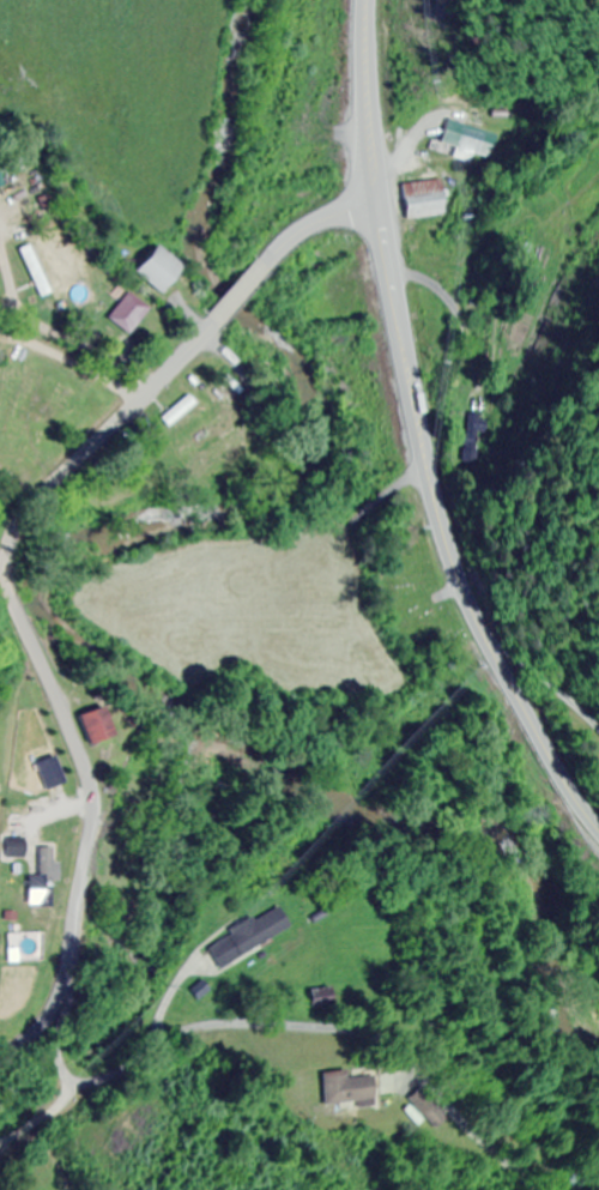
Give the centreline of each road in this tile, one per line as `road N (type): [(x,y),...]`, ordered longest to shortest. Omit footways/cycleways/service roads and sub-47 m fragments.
road 1 (secondary): [(598,836),(488,650),(450,554),(388,218),(381,128),(386,0)]
road 2 (residential): [(0,1056),(54,998),(89,822),(83,767),(10,590),(6,554),(34,505),(127,410)]
road 3 (residential): [(127,410),(271,255),(383,158)]

